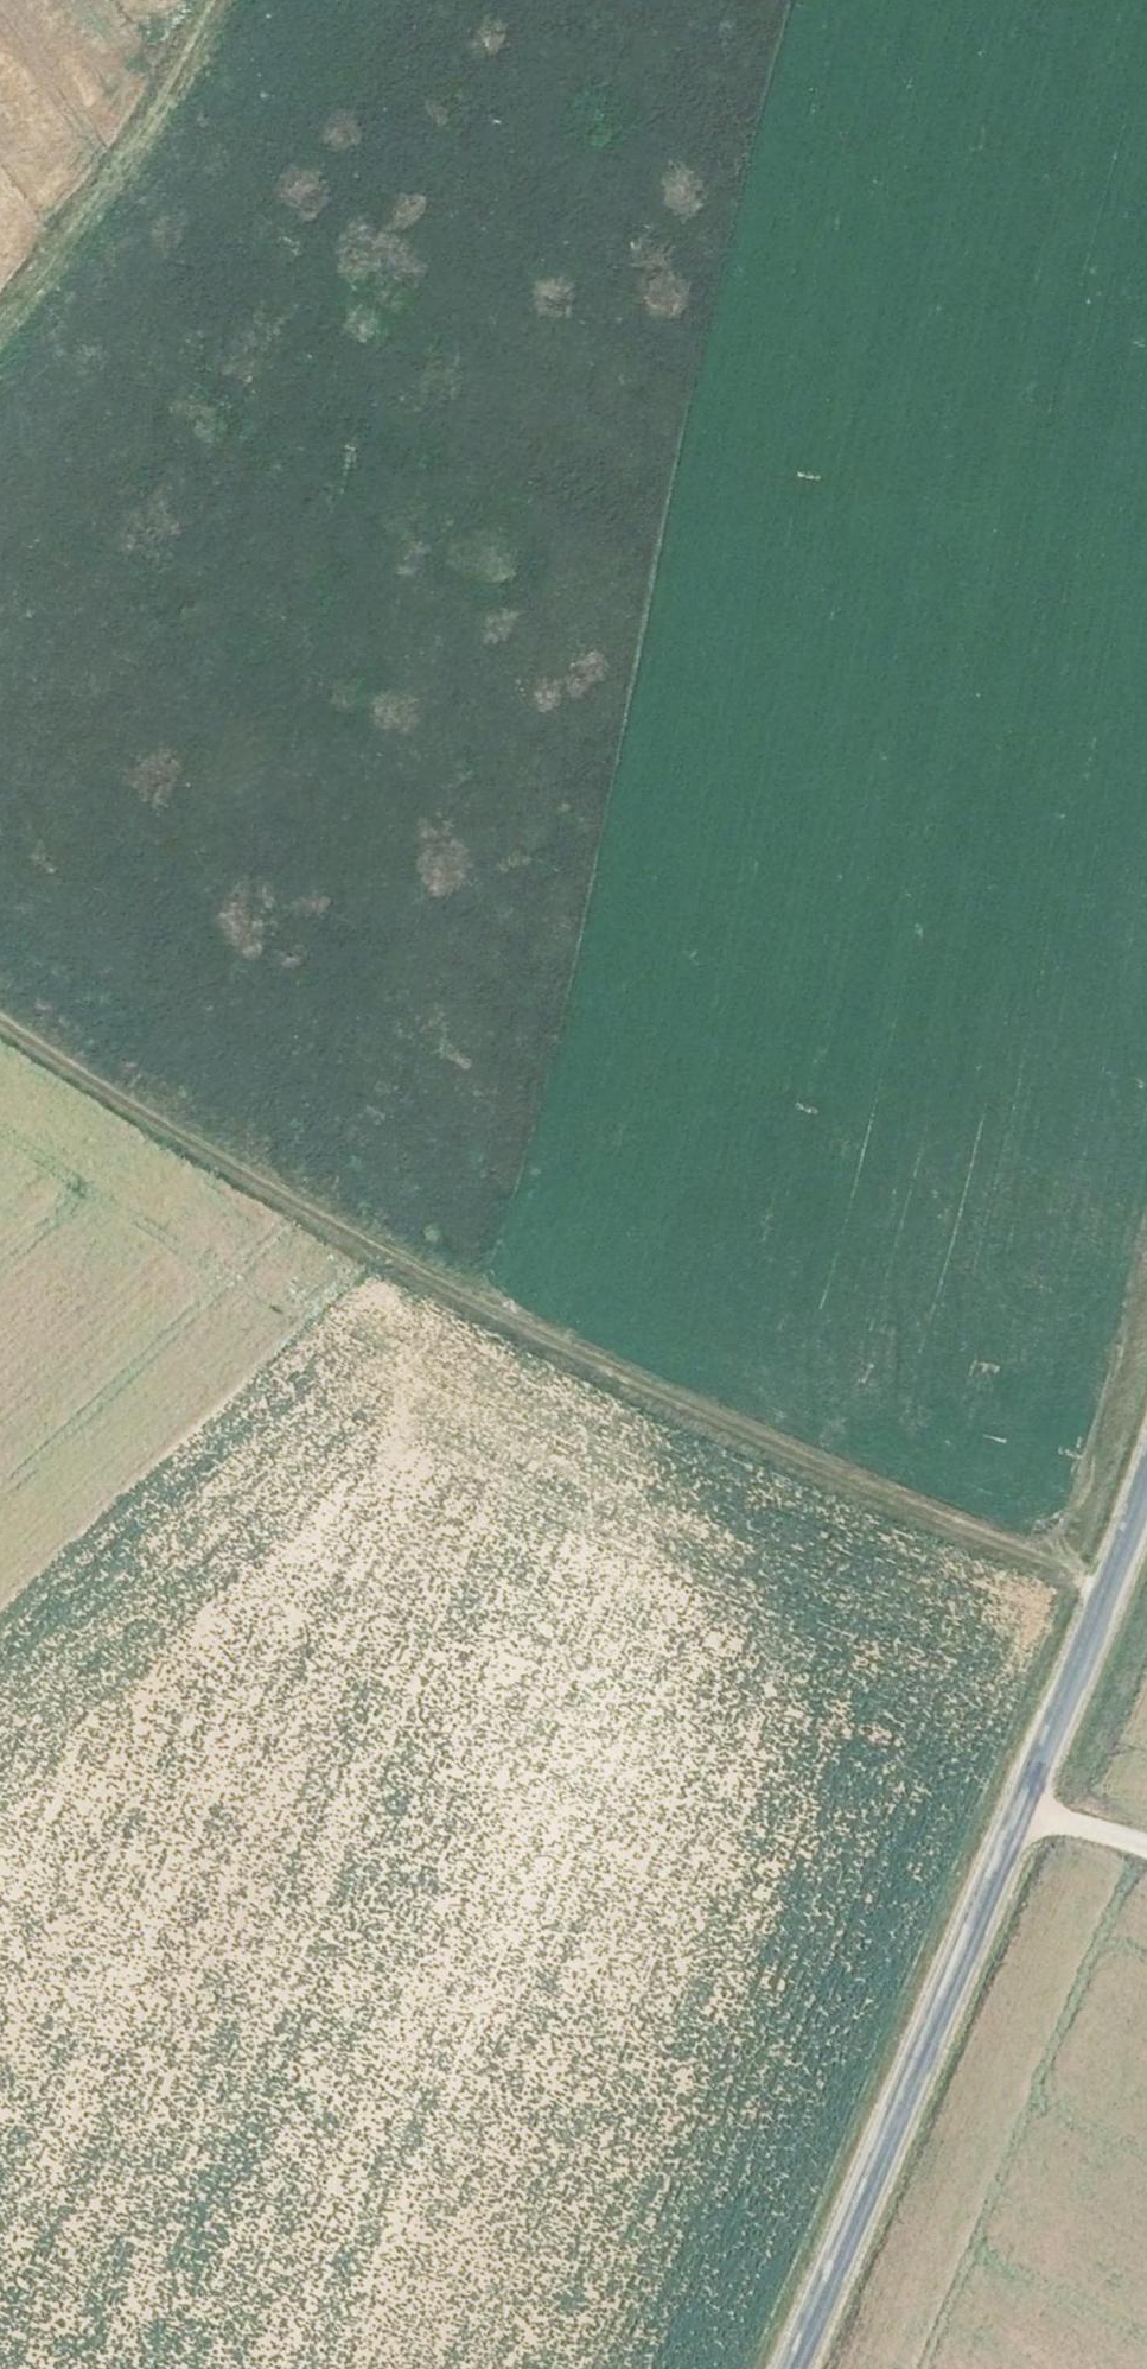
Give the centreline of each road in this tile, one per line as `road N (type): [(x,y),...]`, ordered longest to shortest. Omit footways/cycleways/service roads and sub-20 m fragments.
road 1 (track): [(1108,1603),(1065,1570),(597,1371),(0,1029)]
road 2 (tertiary): [(793,2368),(1084,1665),(1146,1476)]
road 3 (track): [(0,310),(145,111),(209,0)]
road 4 (track): [(1146,1300),(1065,1570)]
road 5 (track): [(1020,1814),(1095,1829),(1146,1850)]

